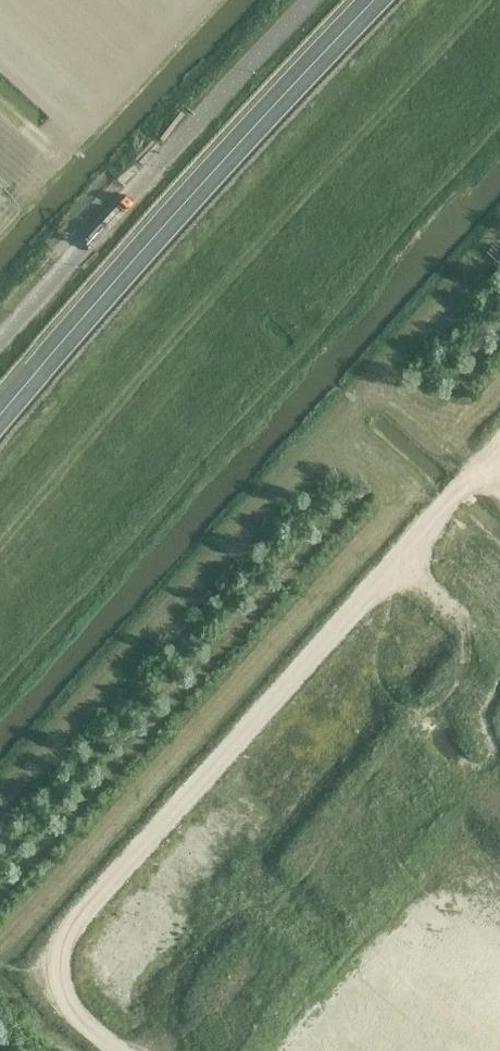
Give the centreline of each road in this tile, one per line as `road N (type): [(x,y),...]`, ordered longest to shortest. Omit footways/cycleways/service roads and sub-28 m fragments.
road 1 (track): [(123,1050),(68,1006),(58,957),(80,914),(400,556)]
road 2 (track): [(0,794),(334,423)]
road 3 (track): [(400,556),(460,611),(474,653),(461,691),(423,716)]
road 4 (track): [(373,379),(499,238)]
road 5 (track): [(400,556),(499,445)]

